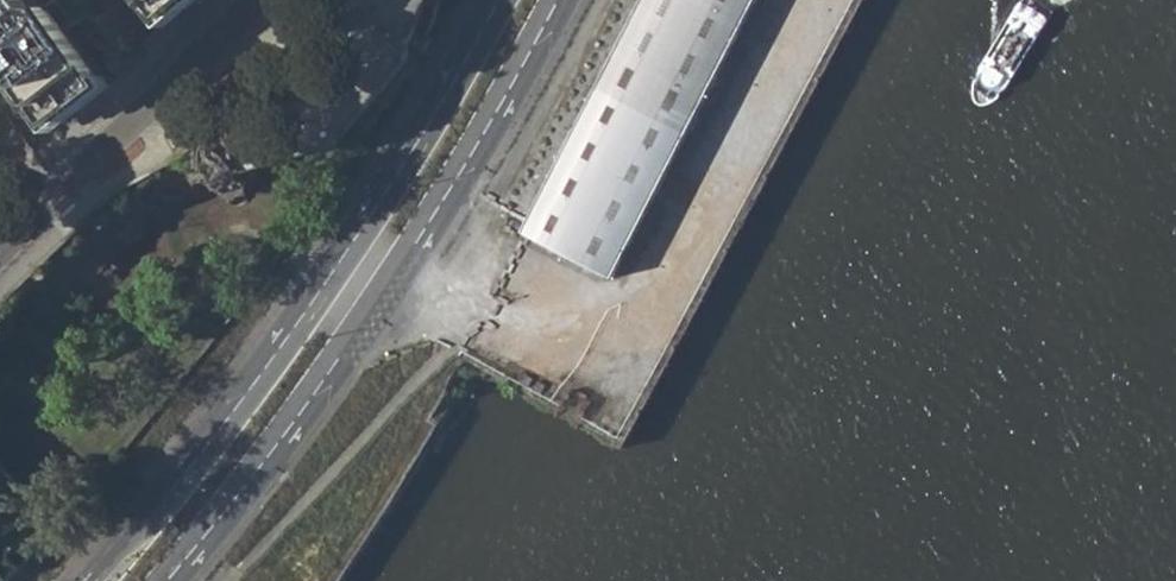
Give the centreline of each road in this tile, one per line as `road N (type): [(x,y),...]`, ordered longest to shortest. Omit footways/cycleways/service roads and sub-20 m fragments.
road 1 (primary): [(351,246),(193,461),(92,580)]
road 2 (primary): [(163,580),(394,276)]
road 3 (residential): [(0,262),(269,0)]
road 4 (primary): [(394,276),(560,0)]
road 5 (primary): [(502,0),(351,246)]

